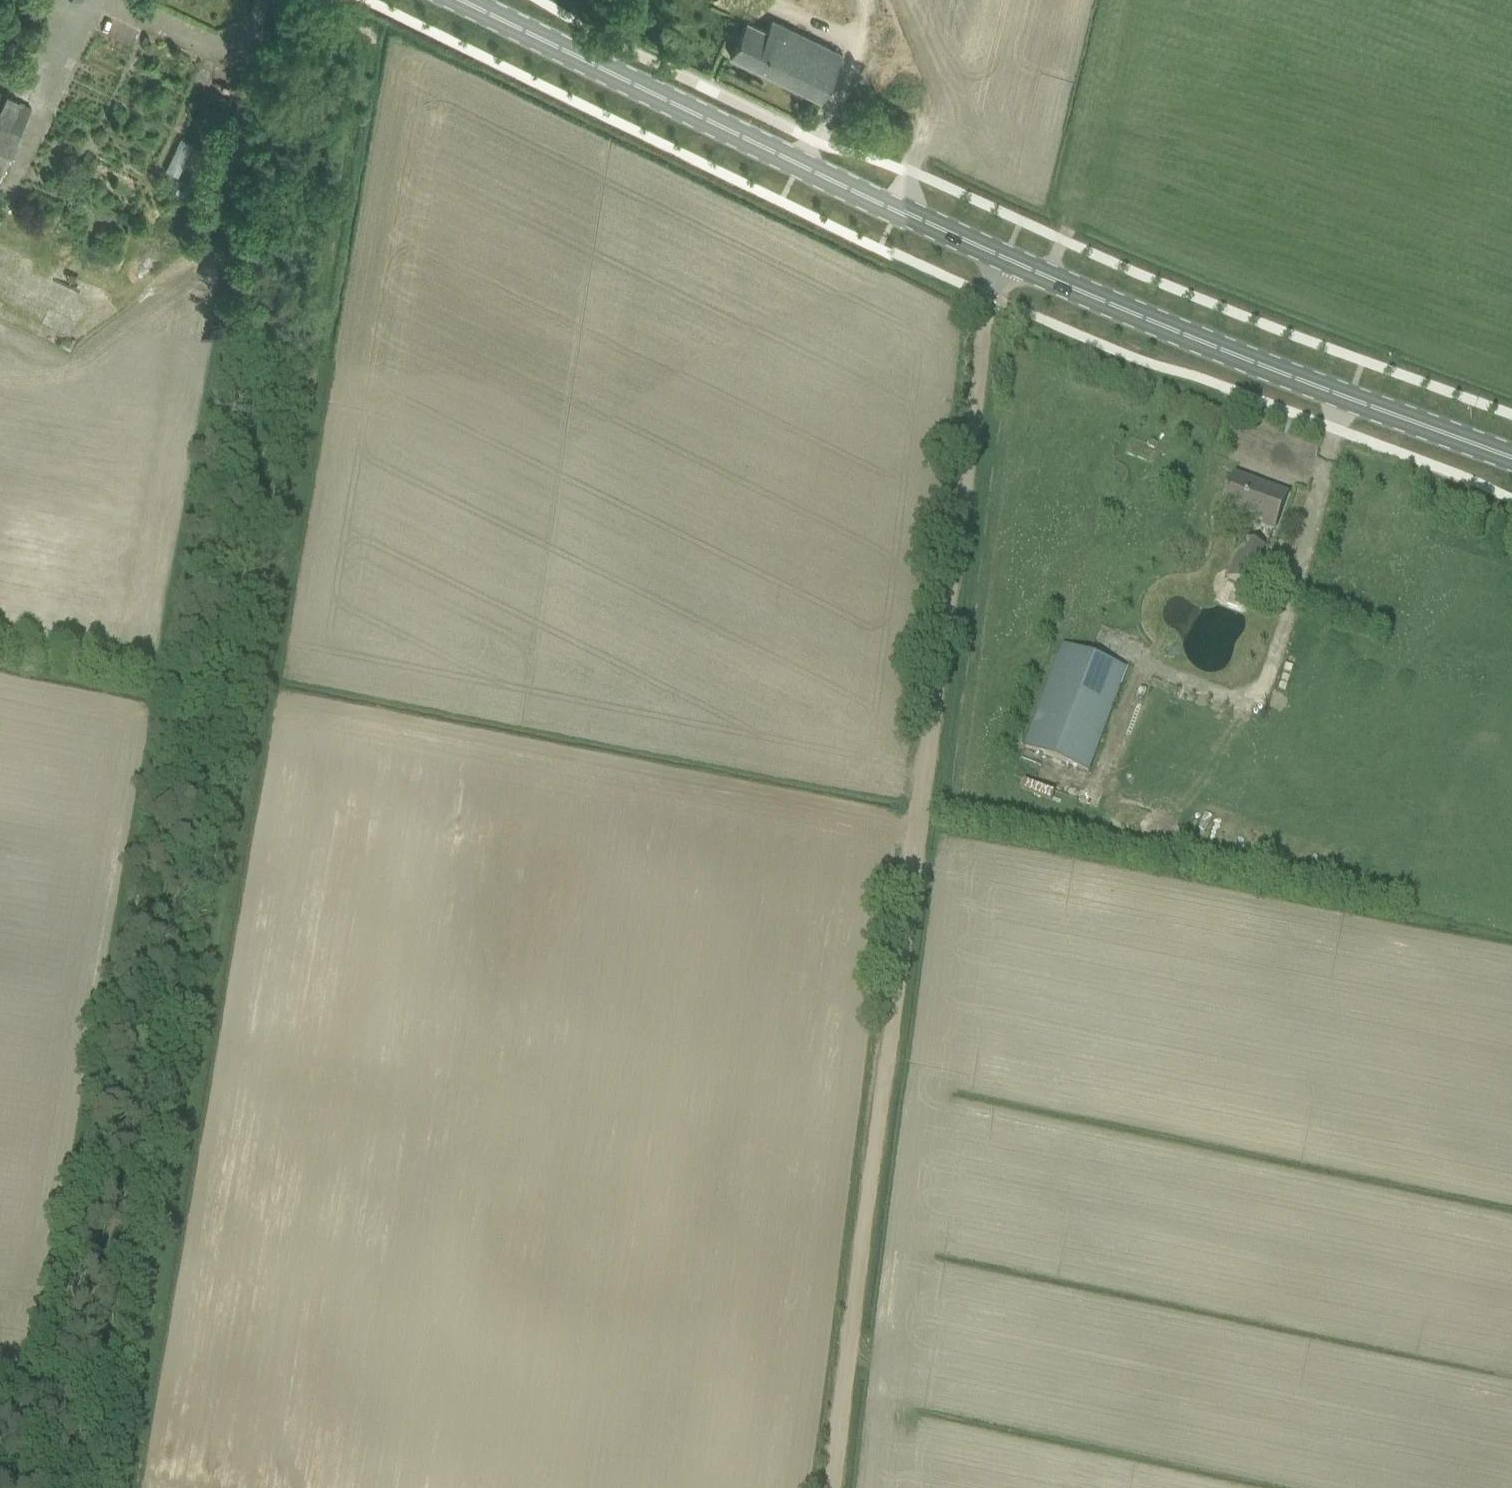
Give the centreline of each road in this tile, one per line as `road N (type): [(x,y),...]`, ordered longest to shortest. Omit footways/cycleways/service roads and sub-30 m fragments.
road 1 (primary): [(1511,462),(1044,279),(461,0)]

